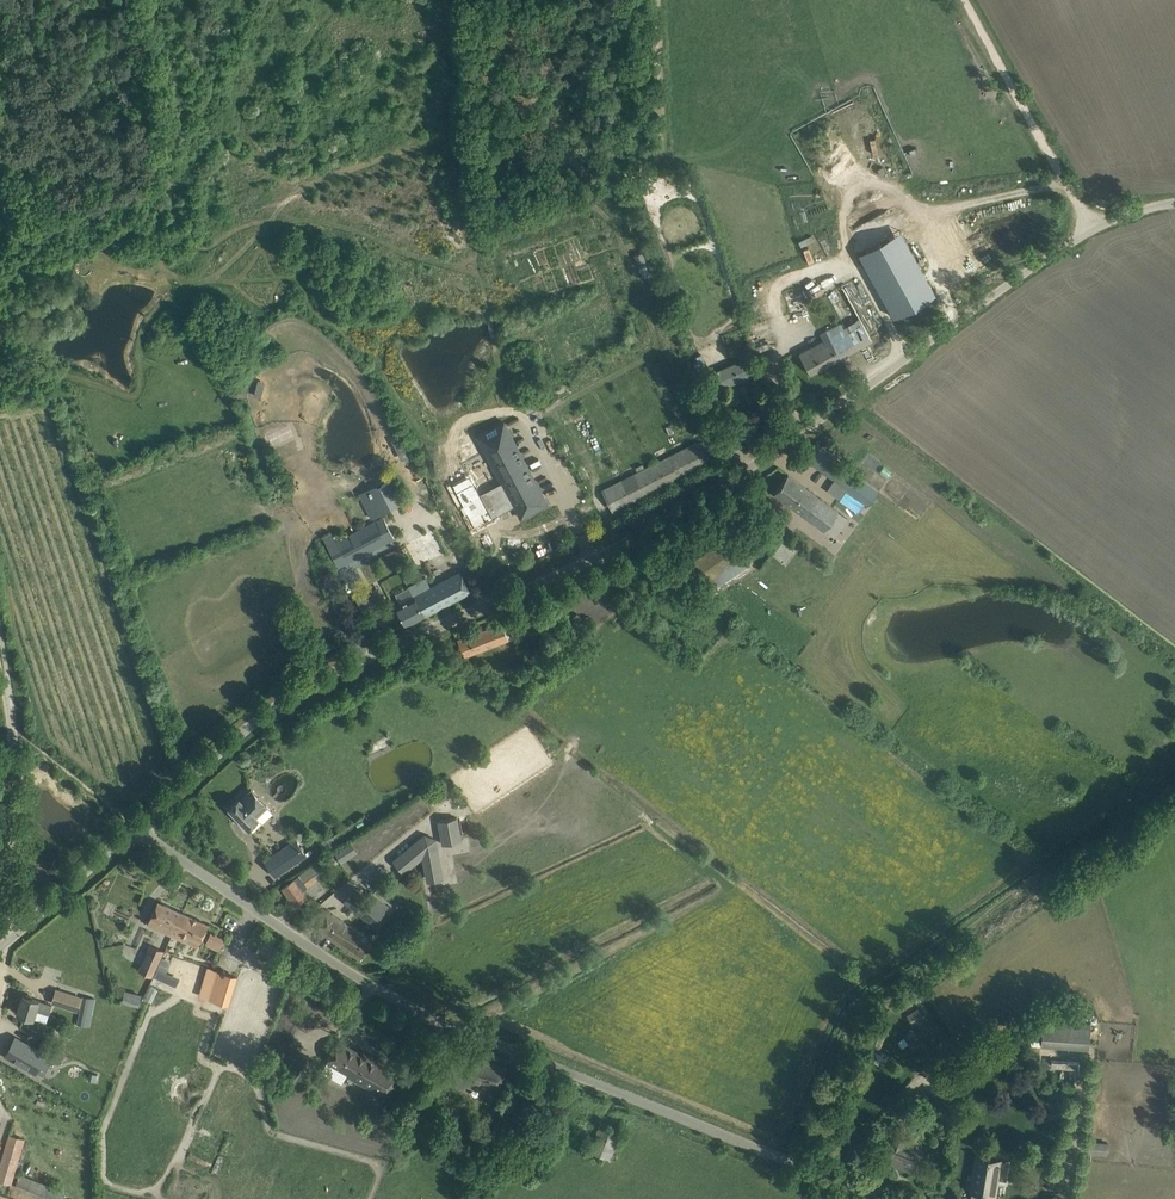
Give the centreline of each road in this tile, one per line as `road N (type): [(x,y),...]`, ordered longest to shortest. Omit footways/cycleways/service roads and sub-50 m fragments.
road 1 (unclassified): [(138,825),(304,689),(640,534),(1064,246),(1123,216),(1174,202)]
road 2 (unclassified): [(882,1198),(402,1002),(138,825)]
road 3 (track): [(19,929),(5,912),(8,723),(0,669)]
road 4 (unclassified): [(0,948),(138,825)]

